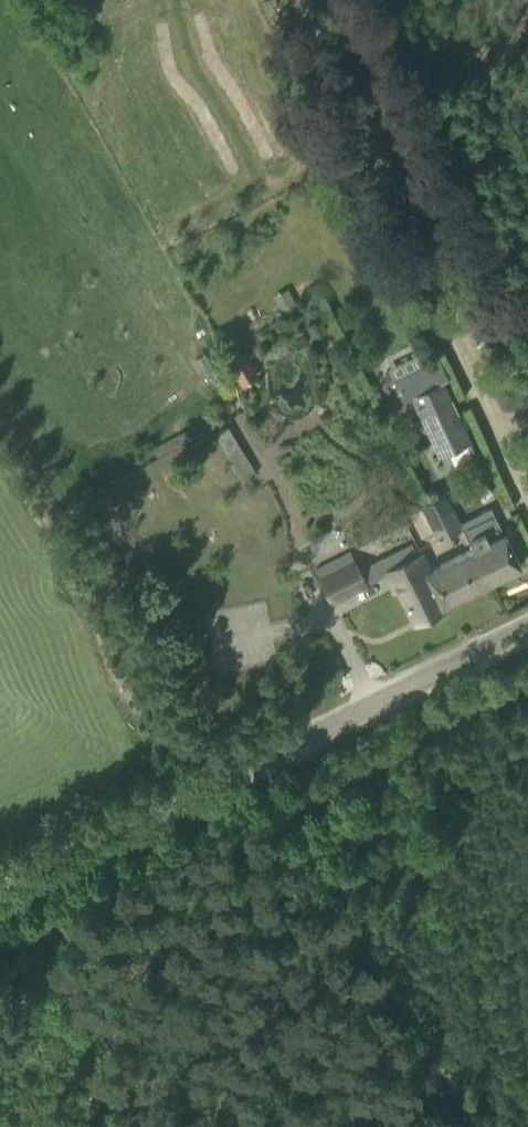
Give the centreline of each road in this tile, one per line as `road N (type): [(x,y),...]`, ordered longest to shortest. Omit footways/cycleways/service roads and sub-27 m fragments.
road 1 (secondary): [(0,893),(527,626)]
road 2 (track): [(299,0),(373,163),(432,224),(466,352),(527,483)]
road 3 (track): [(295,819),(454,1126)]
road 4 (track): [(395,0),(527,269)]

